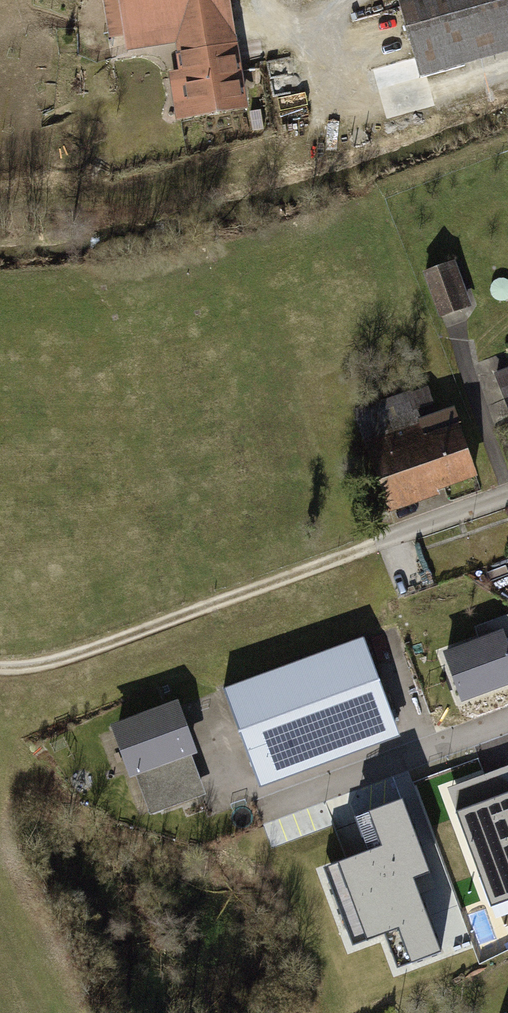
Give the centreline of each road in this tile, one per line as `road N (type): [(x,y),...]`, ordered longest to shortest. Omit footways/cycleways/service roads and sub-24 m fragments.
road 1 (track): [(374,544),(54,661),(0,667)]
road 2 (residential): [(507,497),(374,544)]

